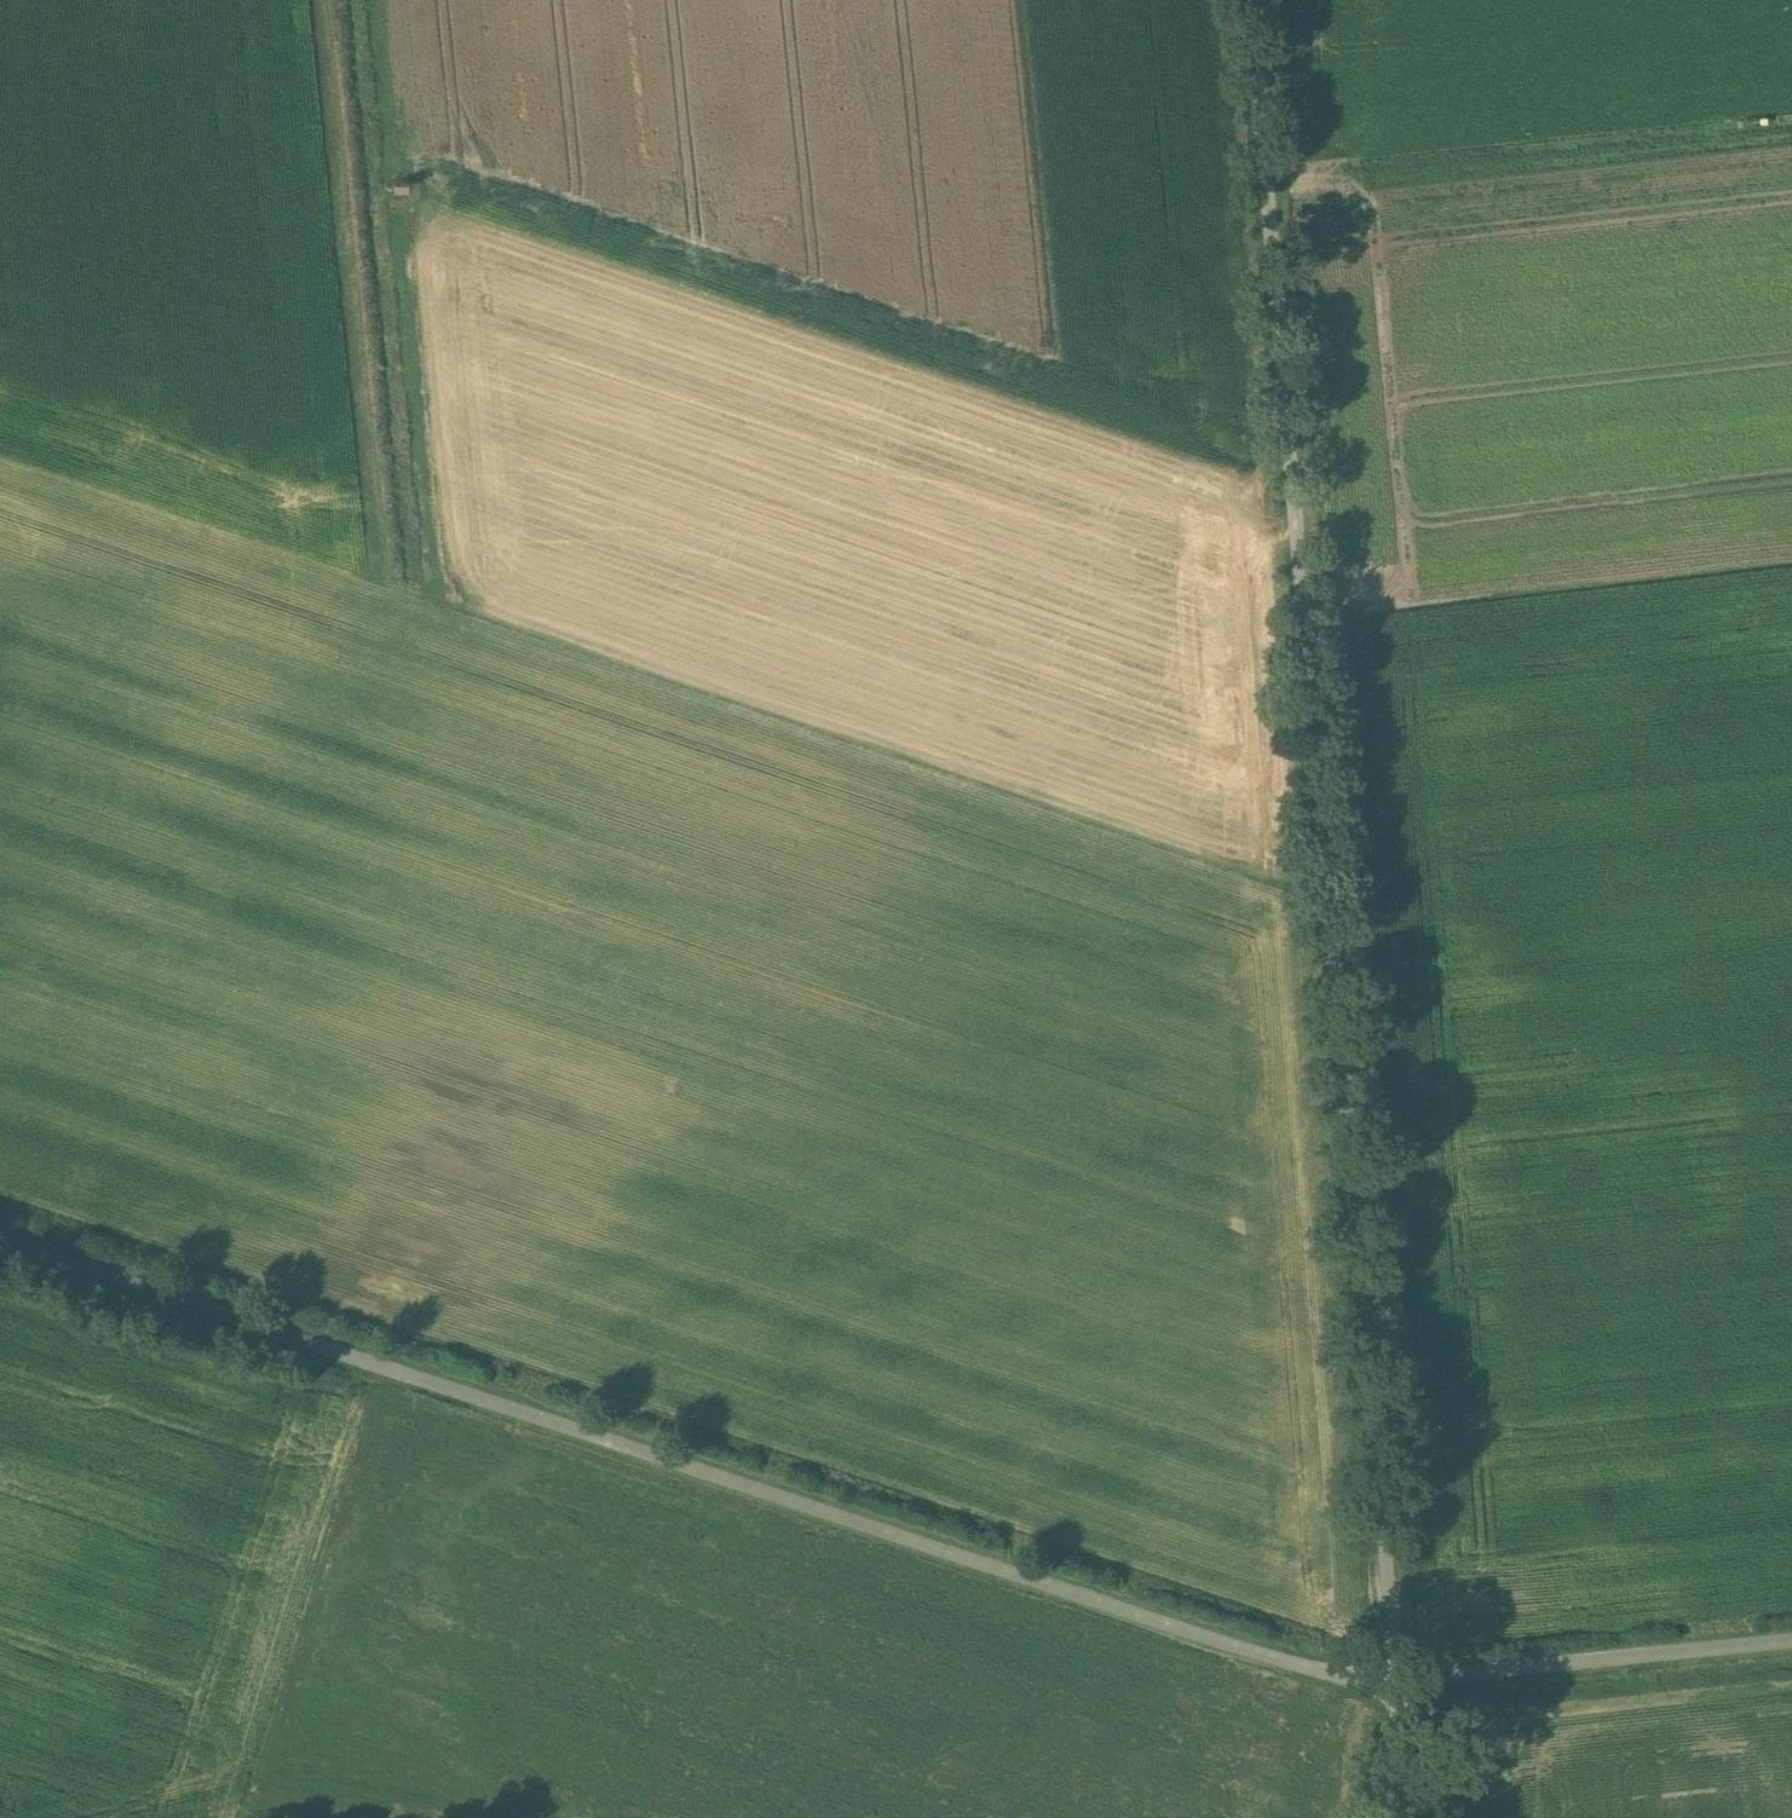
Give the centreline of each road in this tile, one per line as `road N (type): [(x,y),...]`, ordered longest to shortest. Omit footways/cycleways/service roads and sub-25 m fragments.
road 1 (unclassified): [(1391,1681),(1258,267),(1240,0)]
road 2 (unclassified): [(0,1237),(1335,1673),(1391,1681)]
road 3 (unclassified): [(1391,1681),(1791,1642)]
road 4 (unclassified): [(1394,1817),(1391,1681)]

